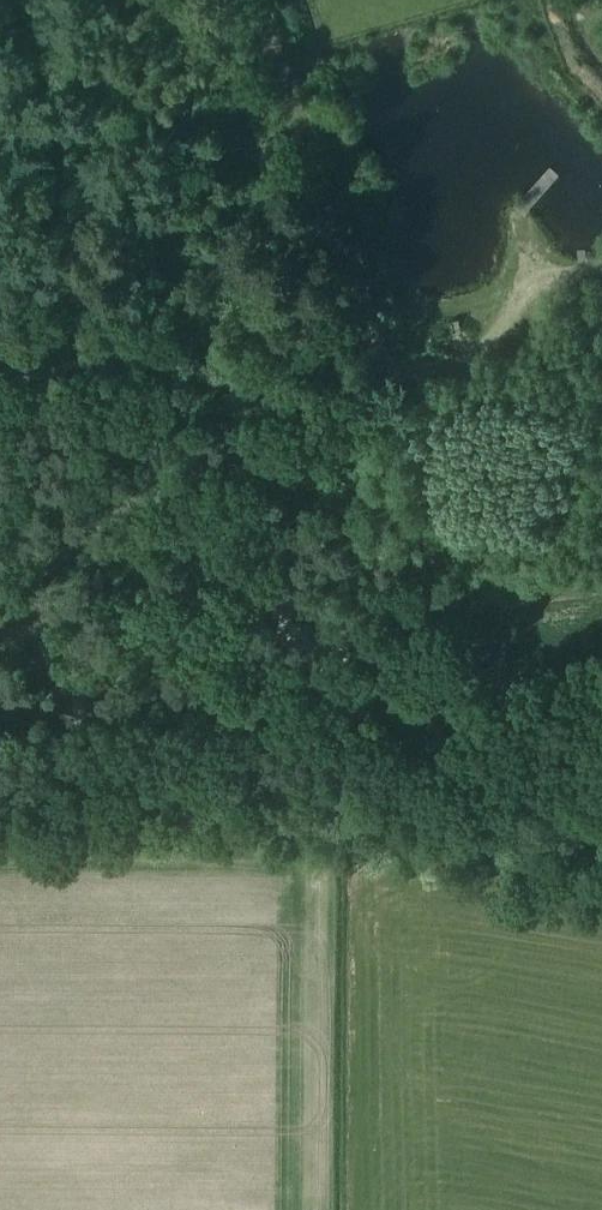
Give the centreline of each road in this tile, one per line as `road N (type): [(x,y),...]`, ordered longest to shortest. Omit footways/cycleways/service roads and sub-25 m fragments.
road 1 (track): [(601,265),(453,316),(414,320)]

